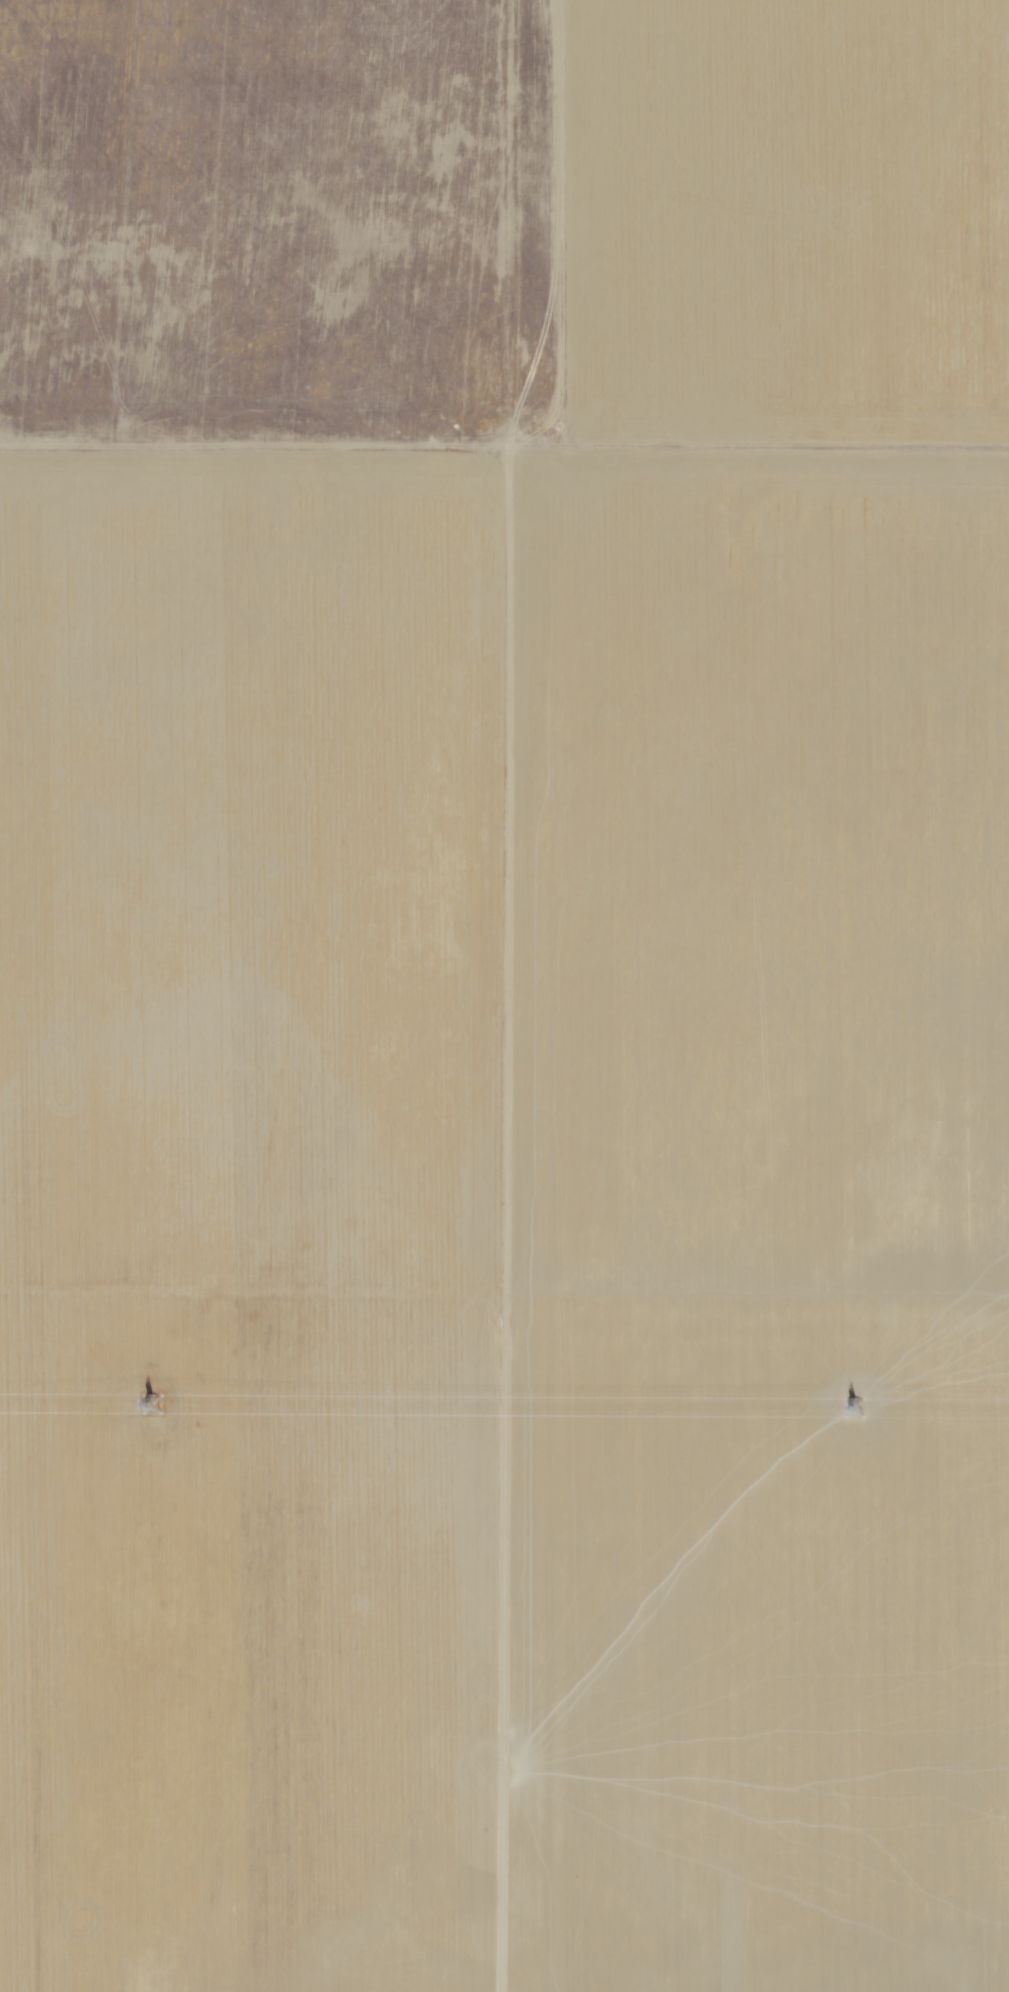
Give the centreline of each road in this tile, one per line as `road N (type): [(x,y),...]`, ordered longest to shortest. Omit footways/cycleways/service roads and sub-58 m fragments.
road 1 (residential): [(587,1991),(588,1373),(558,0)]

